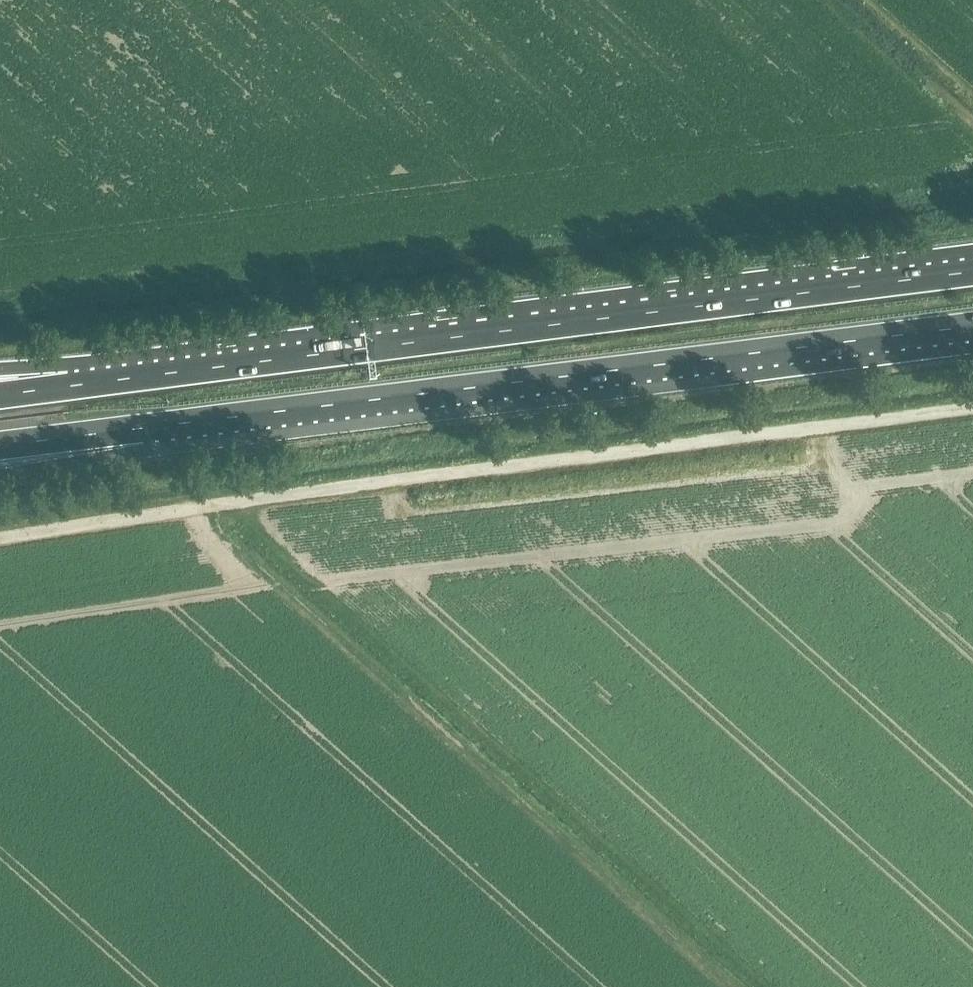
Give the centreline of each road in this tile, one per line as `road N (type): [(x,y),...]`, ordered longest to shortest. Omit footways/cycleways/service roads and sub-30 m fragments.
road 1 (track): [(0,538),(972,410)]
road 2 (motorway): [(972,273),(73,384)]
road 3 (motorway): [(147,429),(972,327)]
road 4 (motorway): [(0,469),(147,429)]
road 5 (motorway): [(0,446),(147,429)]

